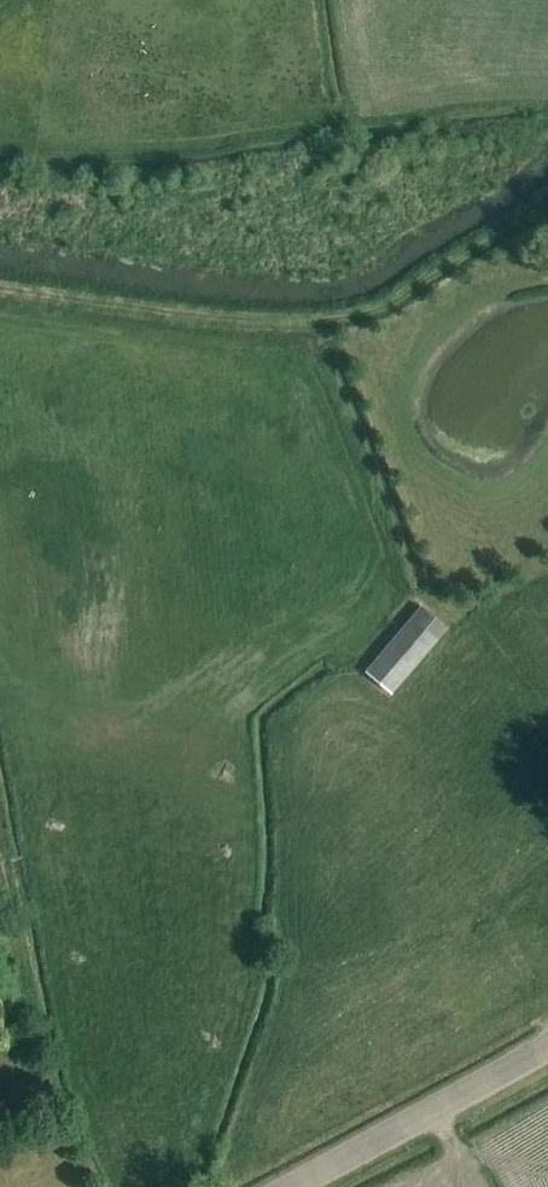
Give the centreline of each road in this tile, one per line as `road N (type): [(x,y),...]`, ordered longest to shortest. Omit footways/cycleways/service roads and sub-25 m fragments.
road 1 (tertiary): [(547,1048),(295,1186)]

